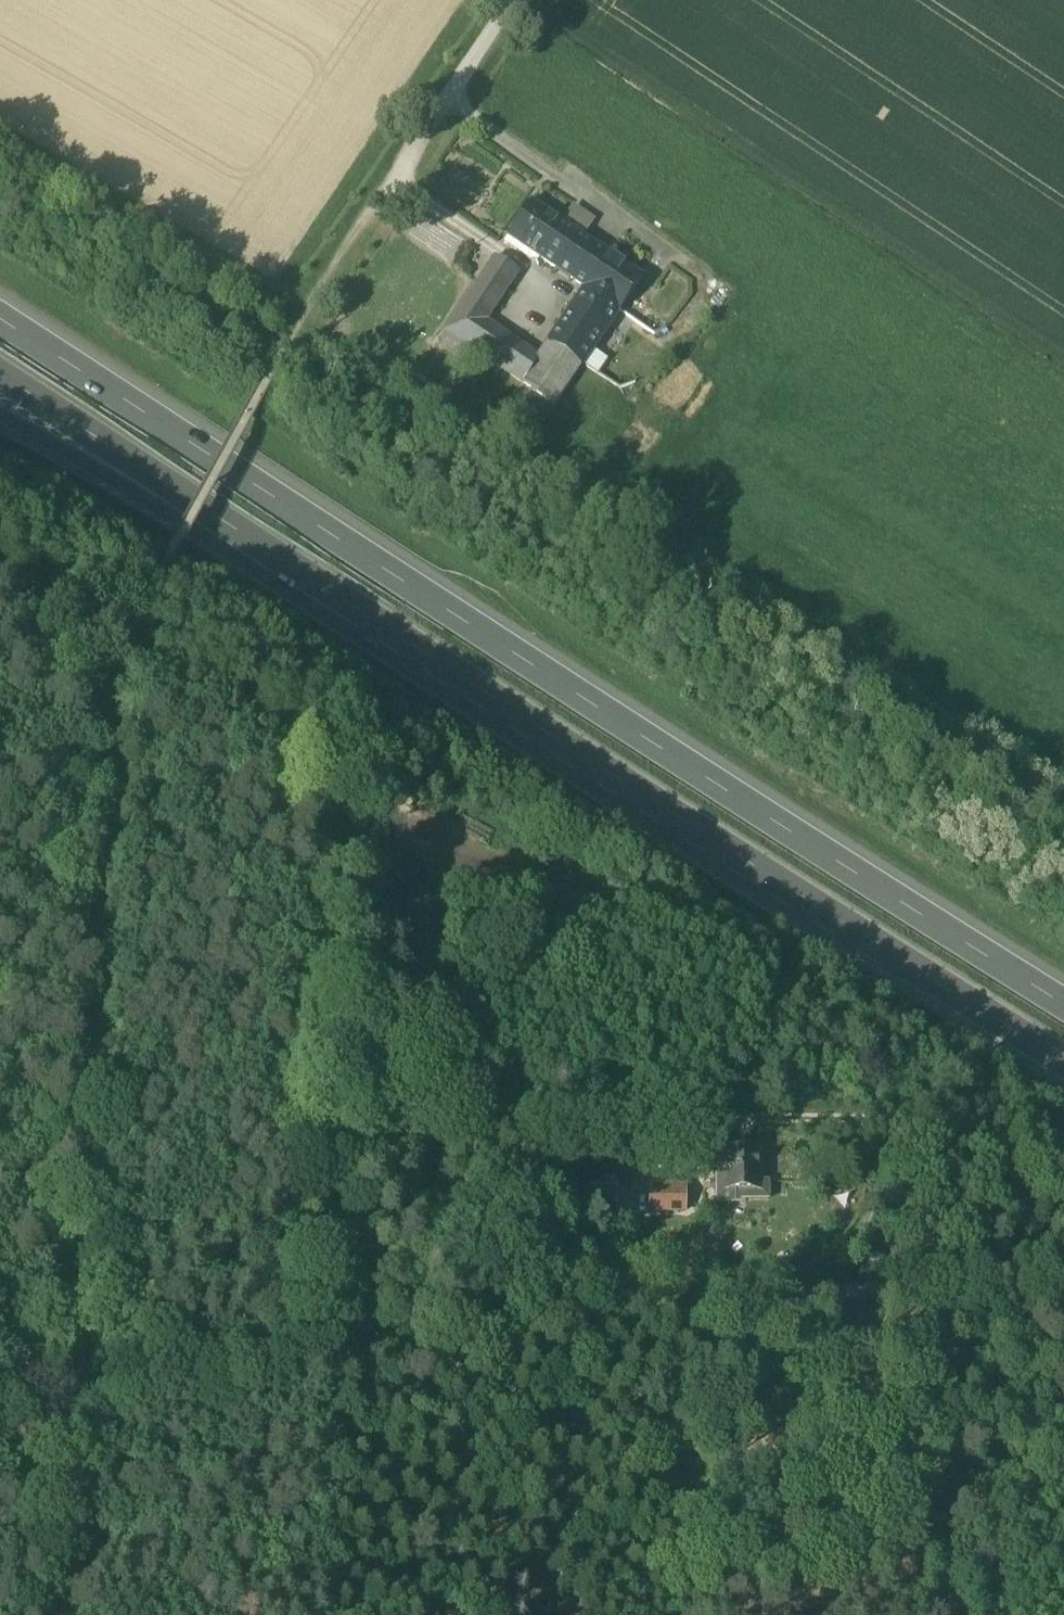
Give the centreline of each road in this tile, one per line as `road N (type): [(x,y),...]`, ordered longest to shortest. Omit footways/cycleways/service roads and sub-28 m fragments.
road 1 (motorway): [(1063,996),(0,310)]
road 2 (track): [(1063,1275),(948,1280),(0,1403)]
road 3 (motorway): [(409,639),(1063,1055)]
road 4 (track): [(351,795),(339,1359)]
road 5 (motorway): [(0,366),(409,639)]
road 6 (motorway): [(0,418),(360,628),(409,639)]
road 7 (track): [(127,661),(152,593),(307,320)]
road 8 (unclassified): [(307,320),(521,0)]
road 9 (track): [(770,1122),(986,1123),(1063,1168)]

